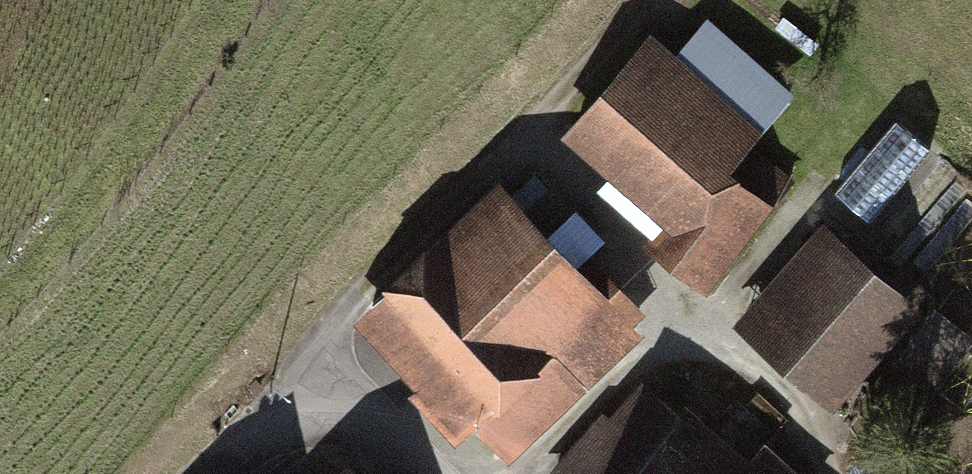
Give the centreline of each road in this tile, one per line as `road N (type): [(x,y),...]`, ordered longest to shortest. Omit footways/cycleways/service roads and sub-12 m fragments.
road 1 (track): [(306,423),(302,373),(326,311),(566,71),(624,0)]
road 2 (residential): [(210,473),(306,423),(372,428),(417,473)]

